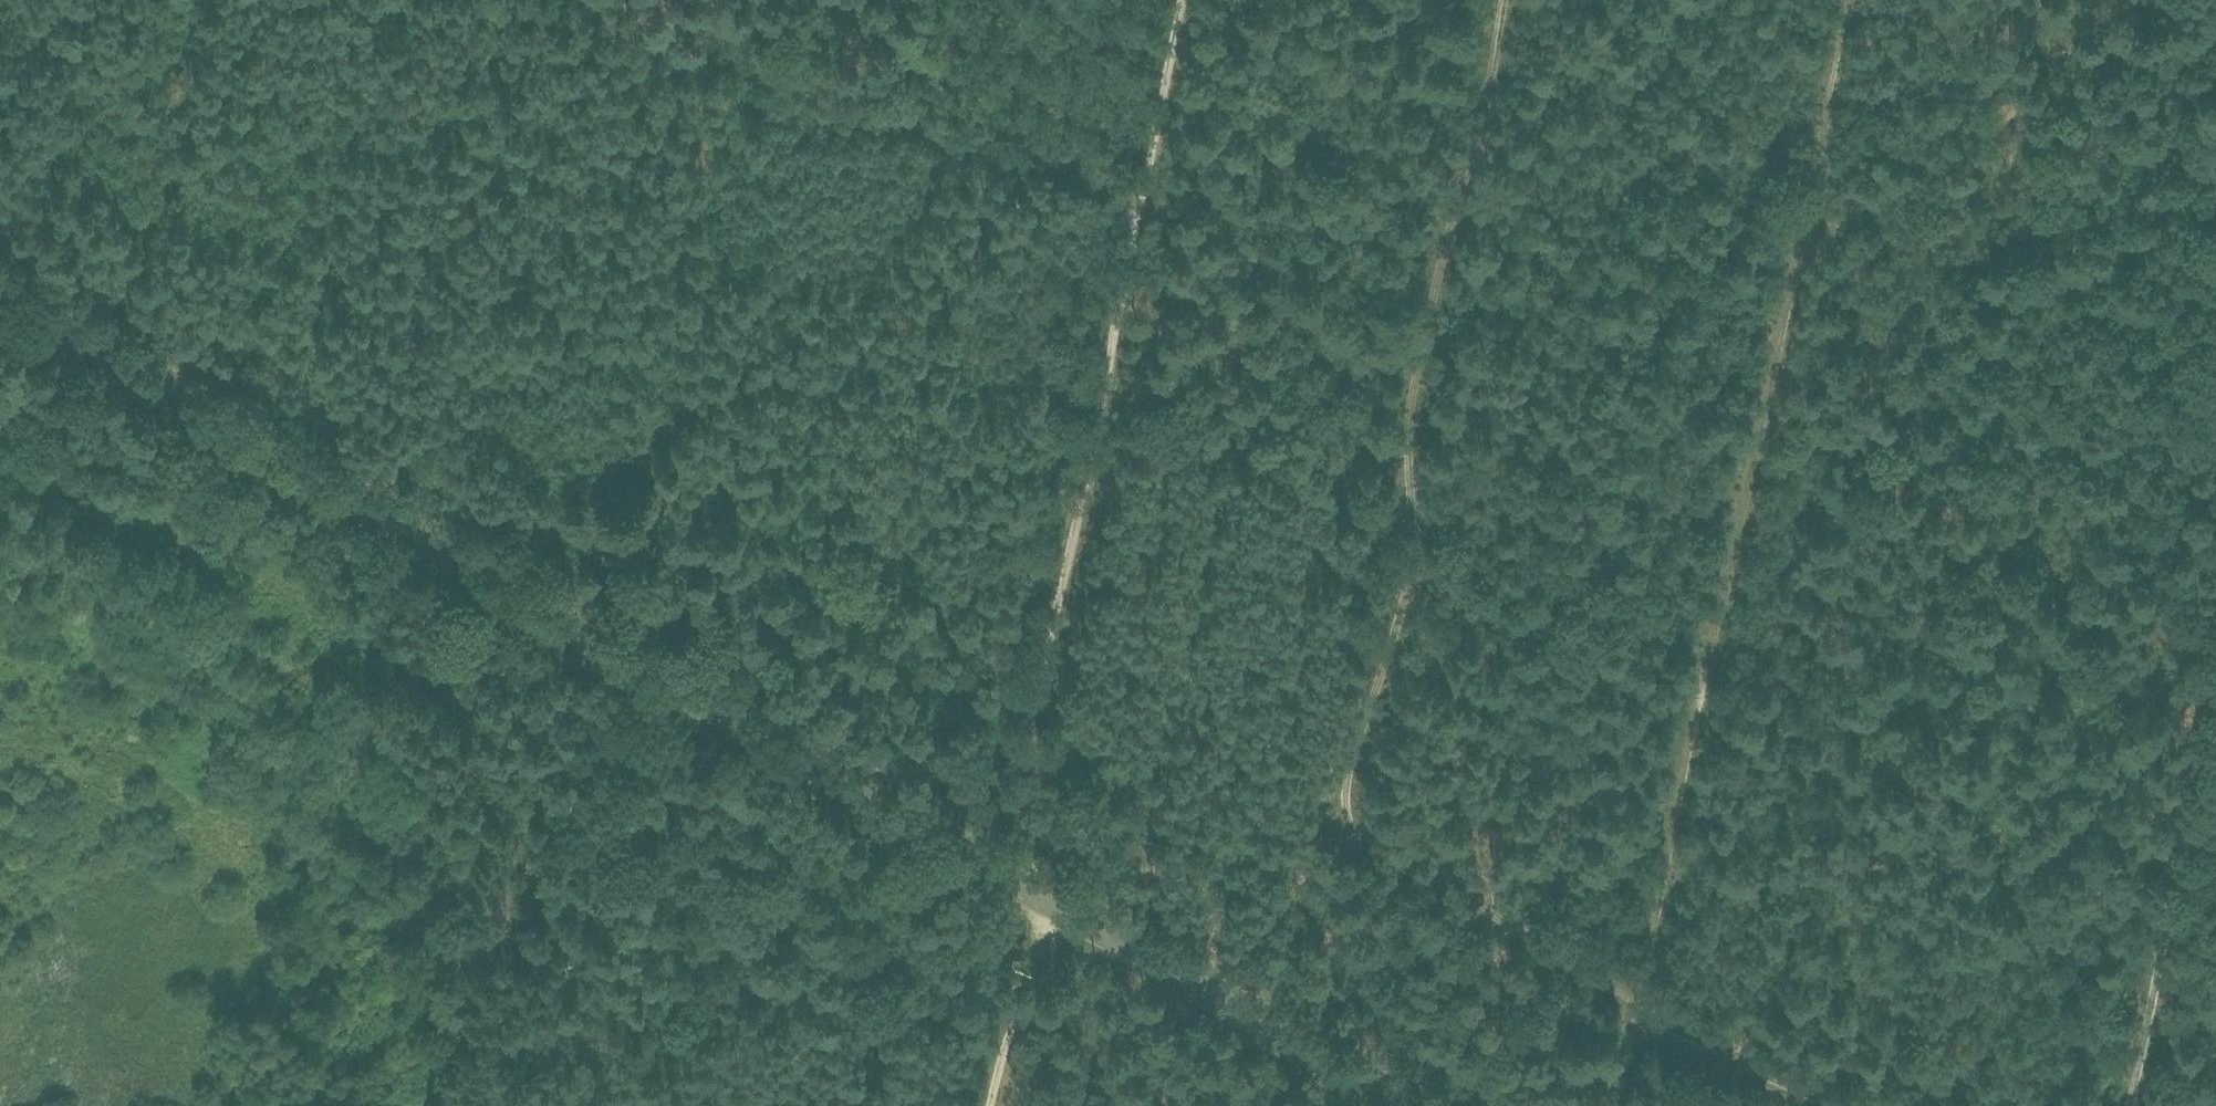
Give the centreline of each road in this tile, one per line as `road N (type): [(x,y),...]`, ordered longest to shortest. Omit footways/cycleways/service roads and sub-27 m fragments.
road 1 (track): [(1510,0),(1452,268),(1403,630),(1325,839),(1638,1000)]
road 2 (tertiary): [(1034,893),(0,303)]
road 3 (track): [(1616,1105),(1852,0)]
road 4 (track): [(1010,879),(1183,0)]
road 5 (track): [(2215,654),(2115,1105)]
road 6 (tertiary): [(1034,893),(1412,1105)]
road 7 (track): [(1844,1105),(1638,1000)]
road 8 (track): [(1034,893),(980,1105)]

